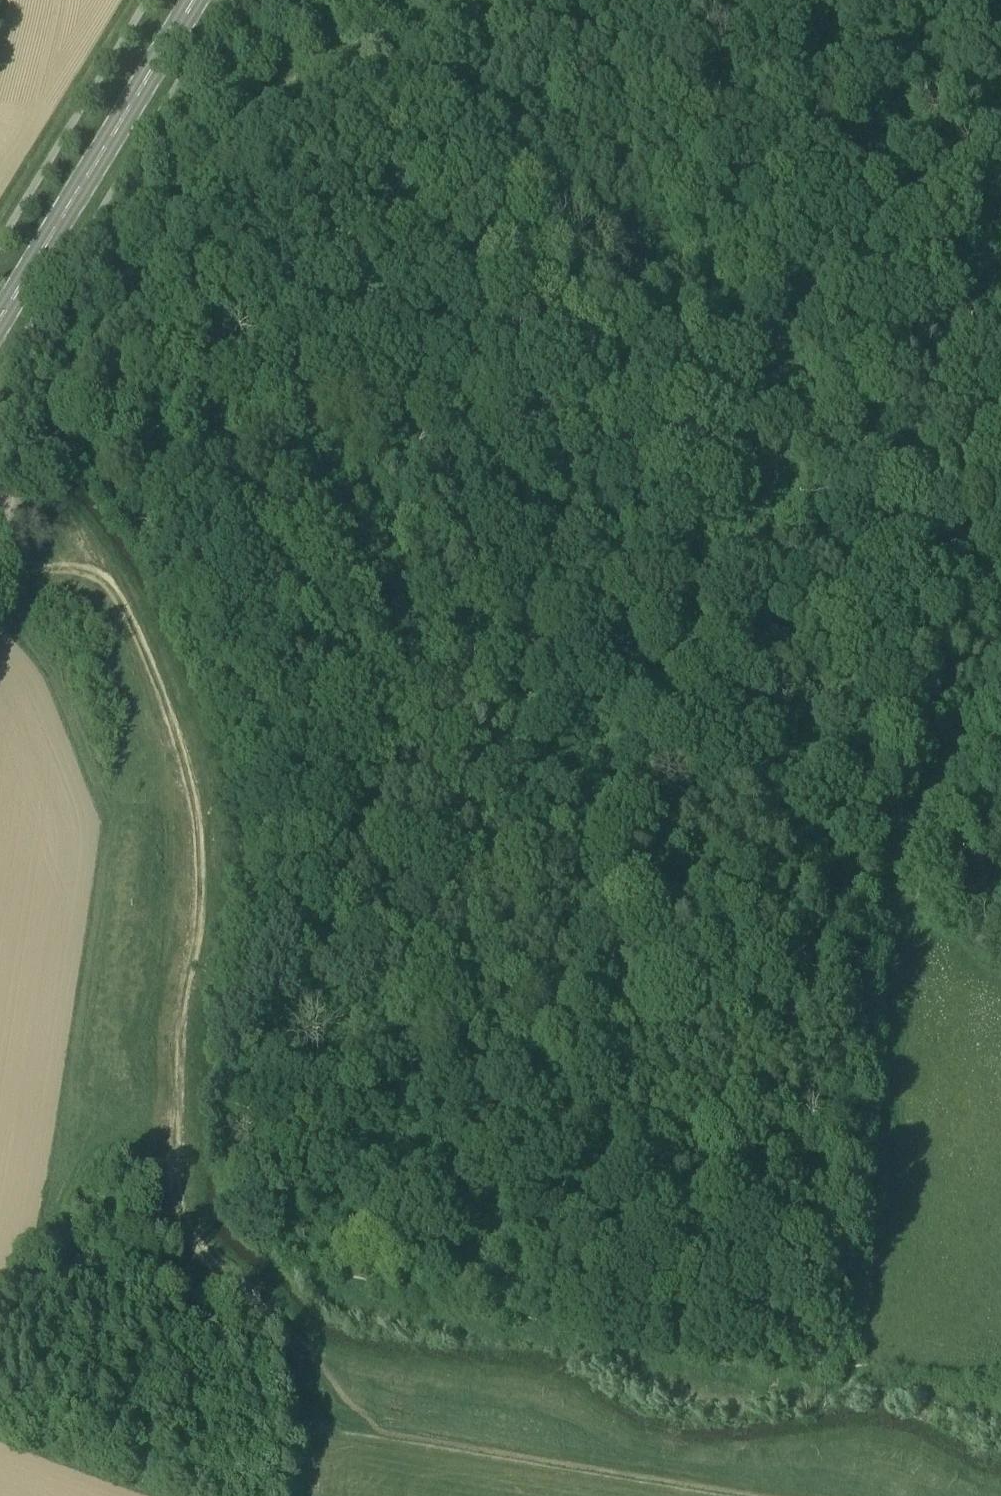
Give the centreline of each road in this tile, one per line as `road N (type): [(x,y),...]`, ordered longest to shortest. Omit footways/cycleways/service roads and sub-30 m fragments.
road 1 (track): [(482,0),(251,96),(47,424)]
road 2 (primary): [(0,320),(195,0)]

